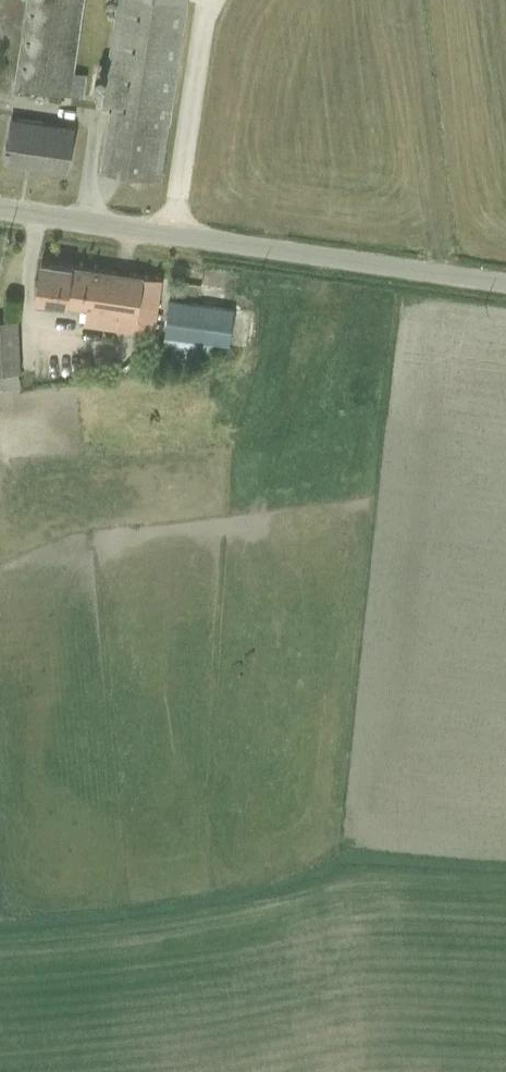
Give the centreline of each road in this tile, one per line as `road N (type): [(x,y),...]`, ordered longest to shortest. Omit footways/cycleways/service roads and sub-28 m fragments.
road 1 (unclassified): [(0,203),(505,276)]

